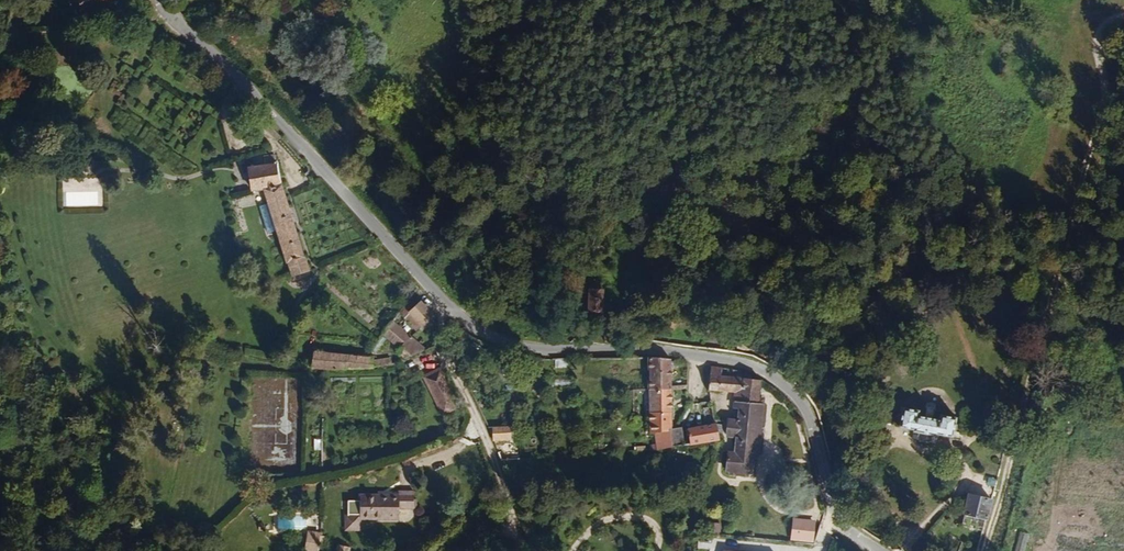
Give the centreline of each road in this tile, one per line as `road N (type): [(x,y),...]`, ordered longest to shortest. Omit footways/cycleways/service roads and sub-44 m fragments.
road 1 (residential): [(155,0),(281,123),(443,303),(503,346),(568,362),(667,352),(773,372),(804,407),(837,513),(877,550)]
road 2 (unclassified): [(1123,61),(1089,157),(1029,410)]
road 3 (residential): [(1029,410),(992,550)]

